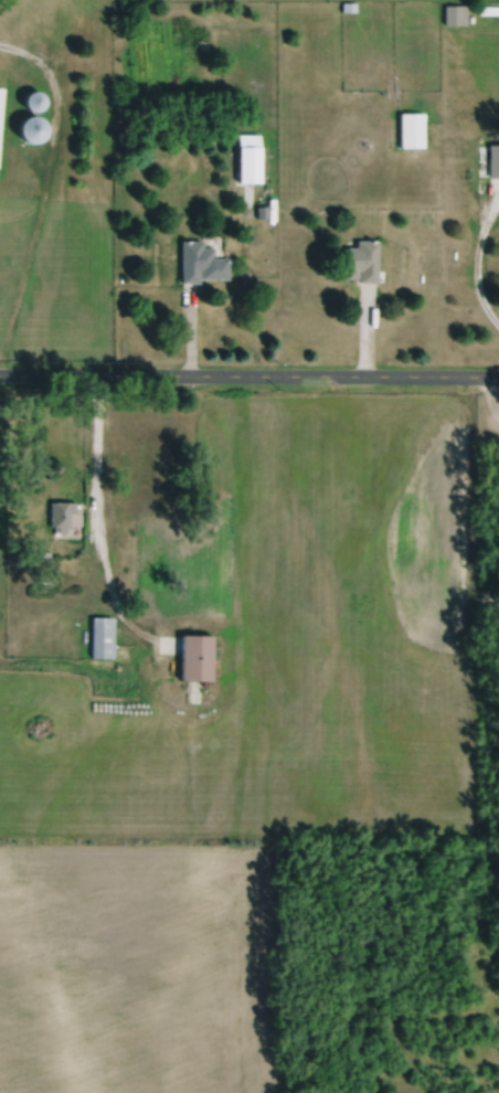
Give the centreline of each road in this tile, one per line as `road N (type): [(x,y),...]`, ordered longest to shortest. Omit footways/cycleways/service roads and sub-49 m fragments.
road 1 (residential): [(0,374),(498,375)]

